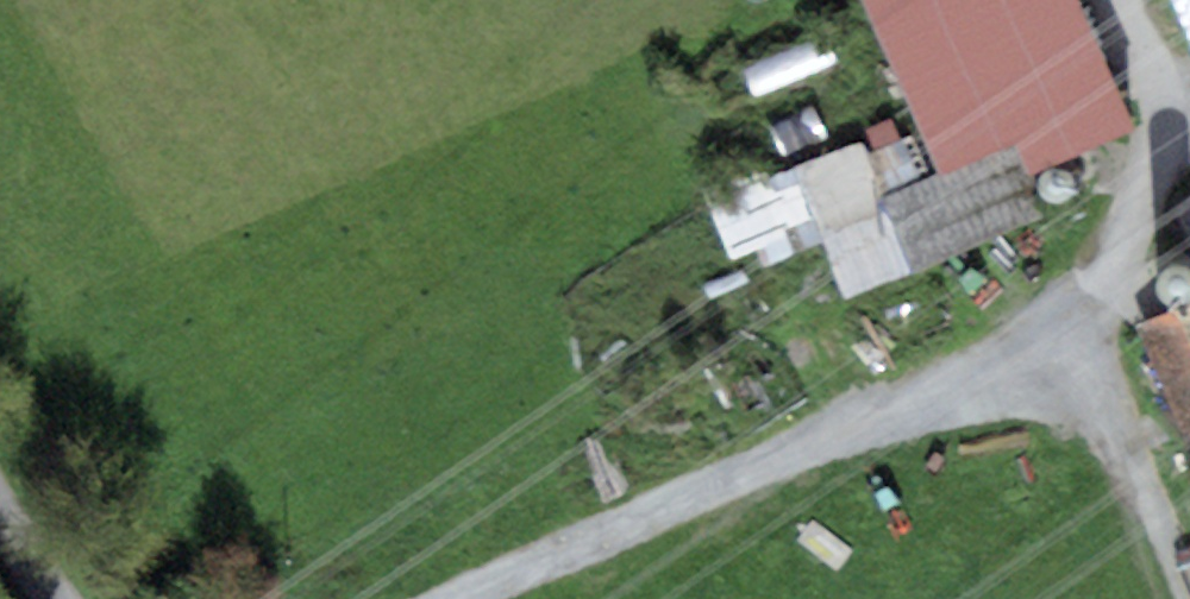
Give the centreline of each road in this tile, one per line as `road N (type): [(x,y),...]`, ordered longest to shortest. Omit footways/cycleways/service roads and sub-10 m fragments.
road 1 (track): [(454,598),(1080,327),(1189,591)]
road 2 (track): [(1080,327),(1177,98),(1189,91)]

